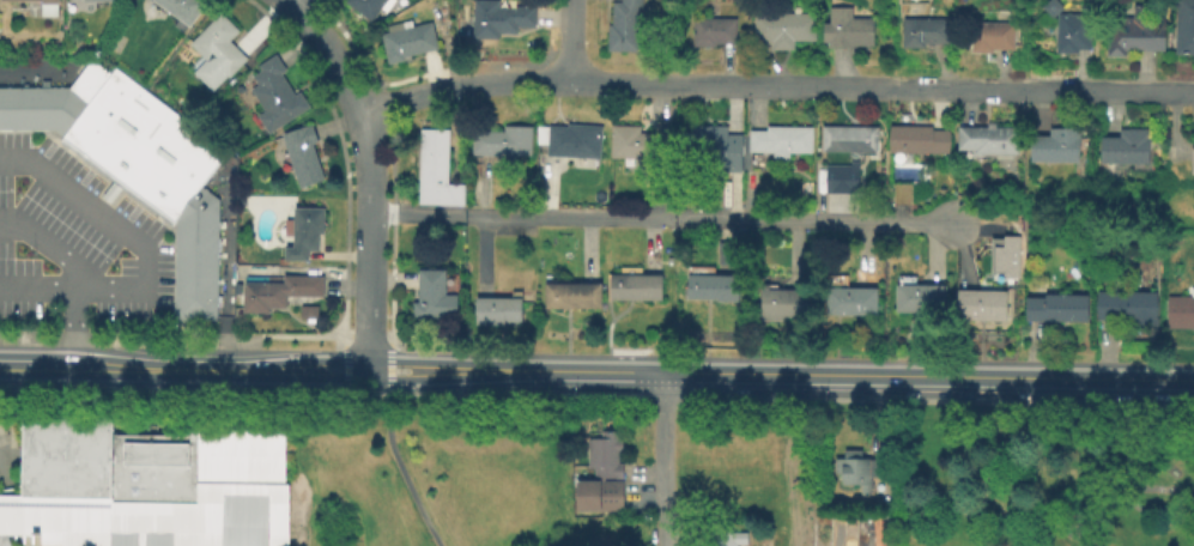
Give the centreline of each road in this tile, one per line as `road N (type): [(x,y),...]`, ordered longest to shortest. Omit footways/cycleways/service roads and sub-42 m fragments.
road 1 (residential): [(1193,91),(569,79),(448,87),(360,120)]
road 2 (secondary): [(1193,381),(529,370)]
road 3 (residential): [(369,345),(371,190),(360,120),(332,55),(288,0)]
road 4 (secondary): [(225,366),(34,363)]
road 5 (residential): [(659,372),(660,545)]

